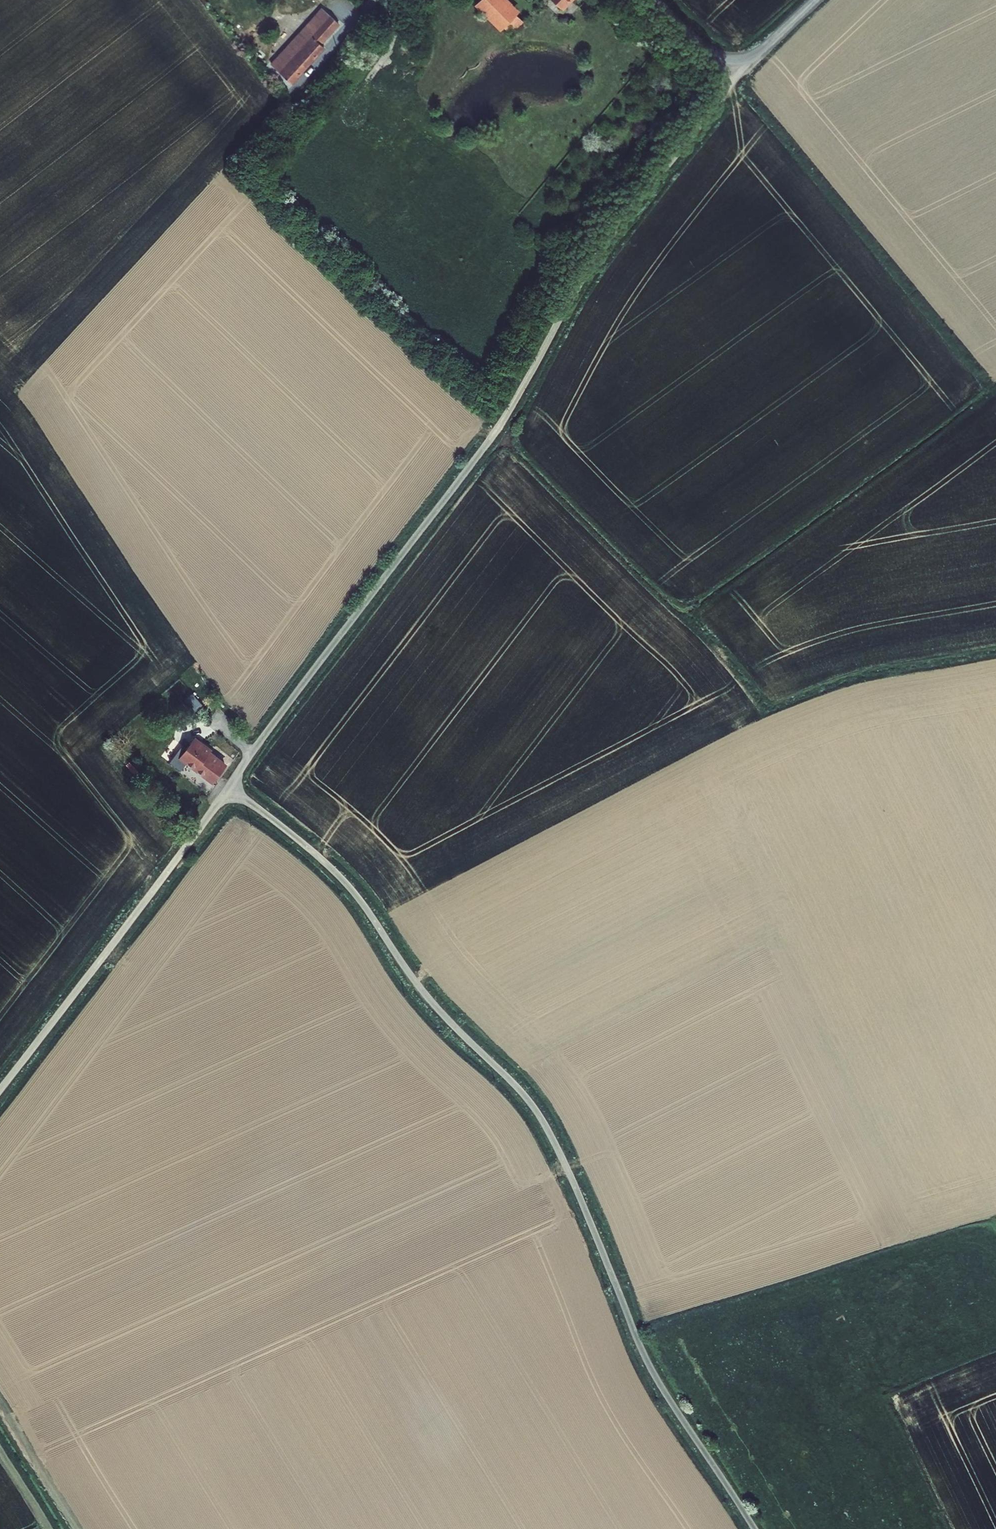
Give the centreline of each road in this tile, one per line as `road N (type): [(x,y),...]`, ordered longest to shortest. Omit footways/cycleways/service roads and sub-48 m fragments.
road 1 (unclassified): [(230,787),(336,873),(434,1003),(537,1111),(650,1366),(753,1528)]
road 2 (unclassified): [(230,787),(506,416),(606,241),(738,73)]
road 3 (unclassified): [(0,1089),(230,787)]

